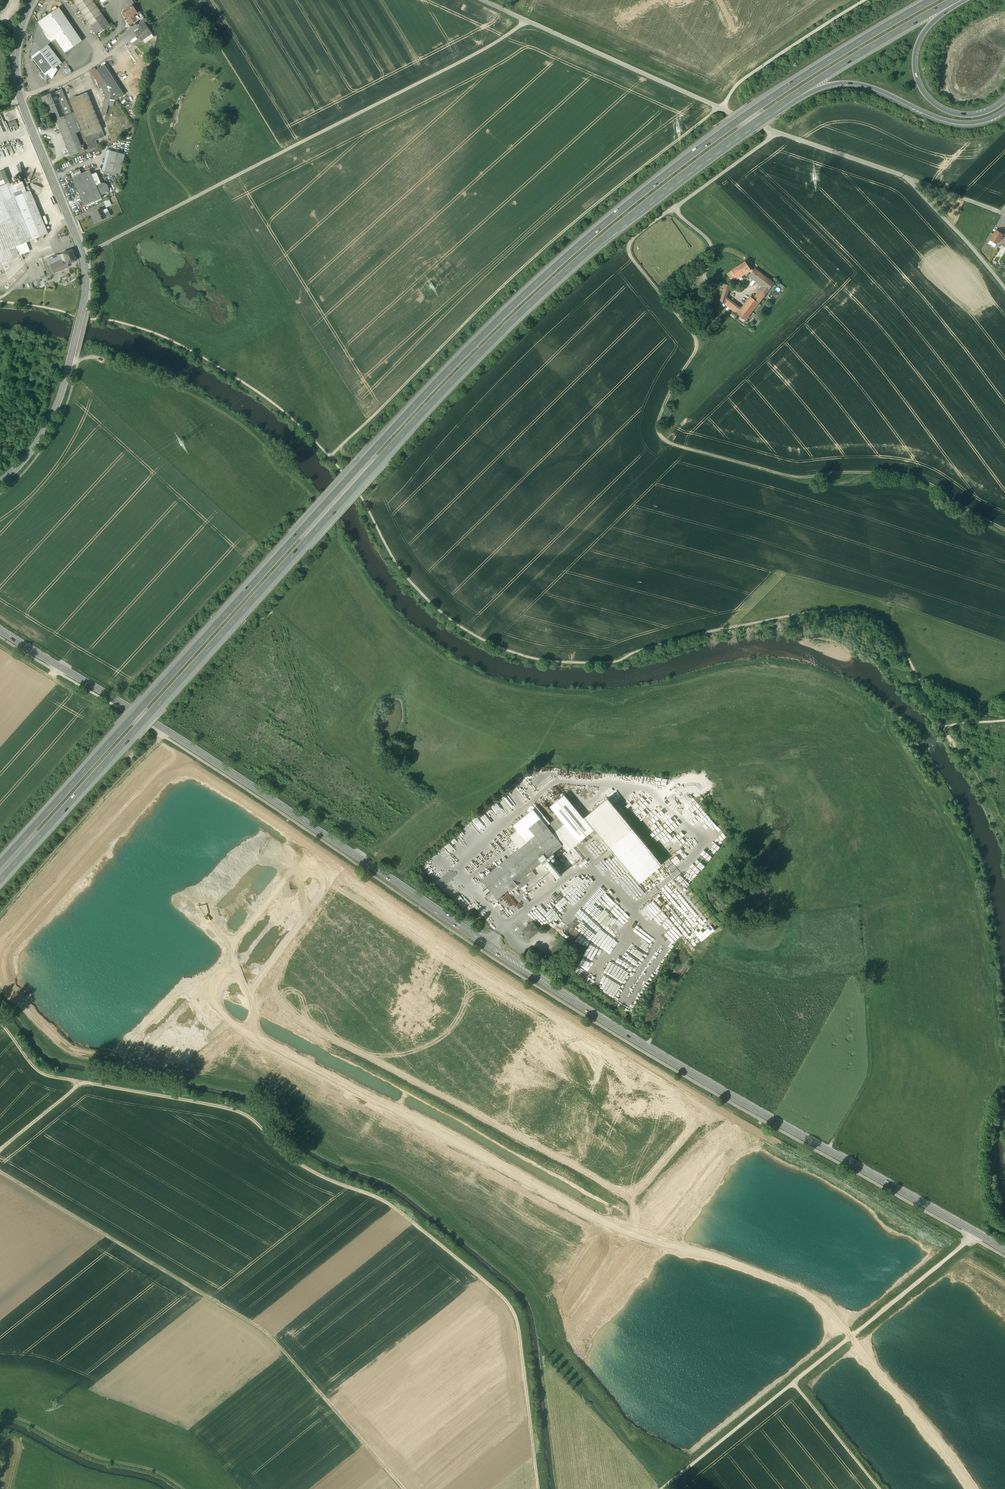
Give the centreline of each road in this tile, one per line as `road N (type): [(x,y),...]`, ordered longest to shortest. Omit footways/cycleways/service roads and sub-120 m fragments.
road 1 (motorway): [(928,0),(700,148),(503,315),(0,863)]
road 2 (secondary): [(1004,1250),(620,1030),(0,630)]
road 3 (track): [(0,304),(156,335),(270,401),(364,499),(418,589),(446,617),(507,652),(566,665),(607,662),(816,614),(862,613),(900,642),(941,726)]
road 4 (motorway): [(0,879),(511,322),(622,223),(765,116)]
road 5 (track): [(973,1488),(821,1304),(720,1257),(623,1237),(214,1014),(187,987)]
road 6 (track): [(333,460),(614,188),(715,112),(736,85),(864,0)]
road 7 (track): [(84,1087),(250,1119),(295,1162),(390,1206),(470,1270),(509,1304),(520,1326),(541,1488)]
road 8 (track): [(405,1488),(267,1333),(0,1172)]
road 9 (track): [(83,255),(483,50),(524,21)]
road 10 (track): [(1004,532),(913,479),(794,481),(668,444),(664,418),(700,354),(699,338)]
road 11 (track): [(662,1488),(974,1232)]
road 12 (secondary): [(35,0),(20,39),(17,88),(83,255),(88,279),(72,354)]
road 13 (track): [(774,132),(630,243),(632,257),(699,338)]
road 14 (track): [(524,21),(774,132)]
road 15 (track): [(861,906),(875,1069),(832,1152)]
road 16 (motorway): [(765,116),(847,83),(954,122),(1004,110)]
road 17 (track): [(168,732),(0,914)]
road 18 (motorway): [(765,116),(953,0)]
road 19 (motorway): [(1004,100),(963,115),(934,103),(919,85),(919,38),(965,0)]
road 20 (track): [(0,1414),(183,1488)]
road 21 (track): [(271,448),(217,409),(128,369)]
road 22 (secondary): [(0,482),(47,425),(72,354)]
road 23 (track): [(774,132),(913,180)]
road 24 (track): [(1004,288),(913,180)]
road 25 (track): [(793,1384),(881,1488)]

